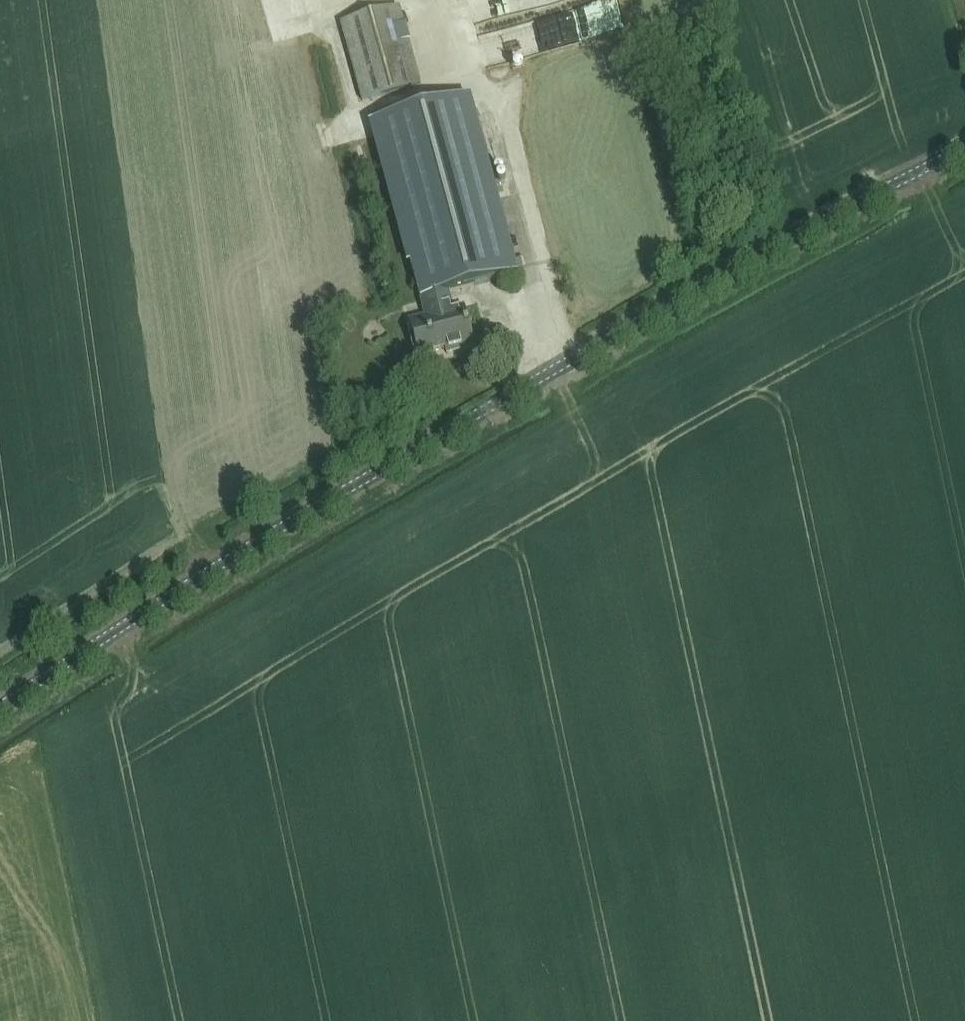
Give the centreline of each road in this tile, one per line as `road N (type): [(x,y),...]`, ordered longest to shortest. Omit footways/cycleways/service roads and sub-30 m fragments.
road 1 (tertiary): [(0,709),(333,498),(756,258),(964,150)]

